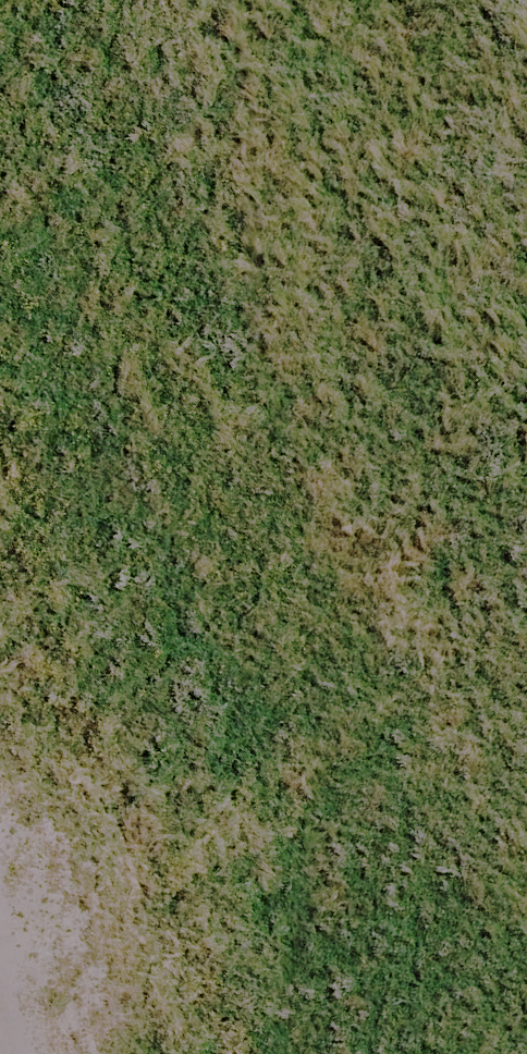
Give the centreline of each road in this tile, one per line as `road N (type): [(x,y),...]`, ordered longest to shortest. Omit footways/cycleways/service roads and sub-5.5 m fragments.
road 1 (secondary): [(261,993),(0,342)]
road 2 (secondary): [(278,0),(526,628)]
road 3 (secondary): [(261,993),(526,911)]
road 4 (secondary): [(60,1053),(261,993)]

